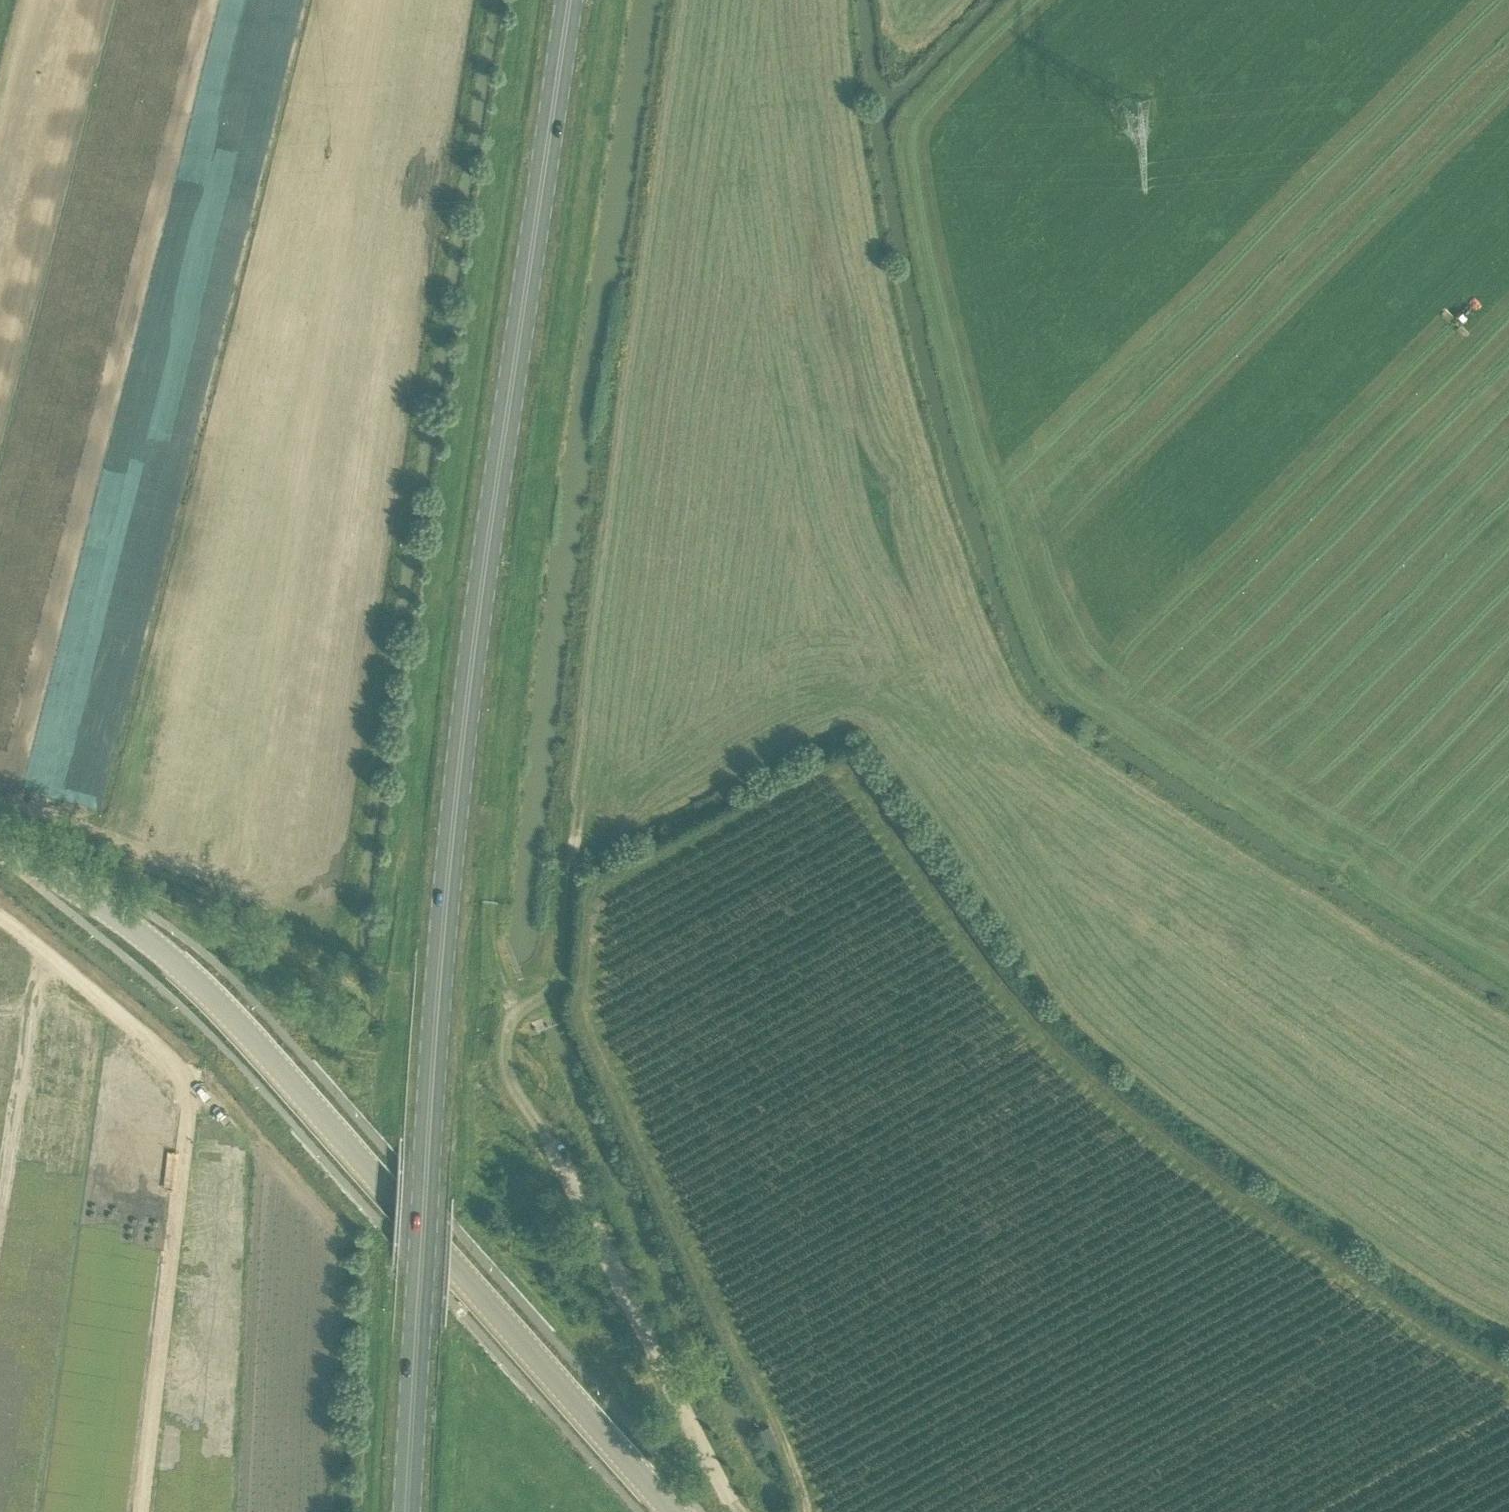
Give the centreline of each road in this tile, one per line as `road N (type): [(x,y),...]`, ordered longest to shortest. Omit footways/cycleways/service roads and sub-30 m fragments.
road 1 (secondary): [(407,1511),(454,819),(568,0)]
road 2 (tertiary): [(675,1511),(253,1040),(147,937),(0,844)]
road 3 (track): [(737,1511),(572,1181),(503,1079),(508,1011),(549,988),(565,955),(572,844)]
road 4 (track): [(0,916),(194,1081),(142,1511)]
road 5 (track): [(508,1011),(494,927),(498,821),(454,819)]

